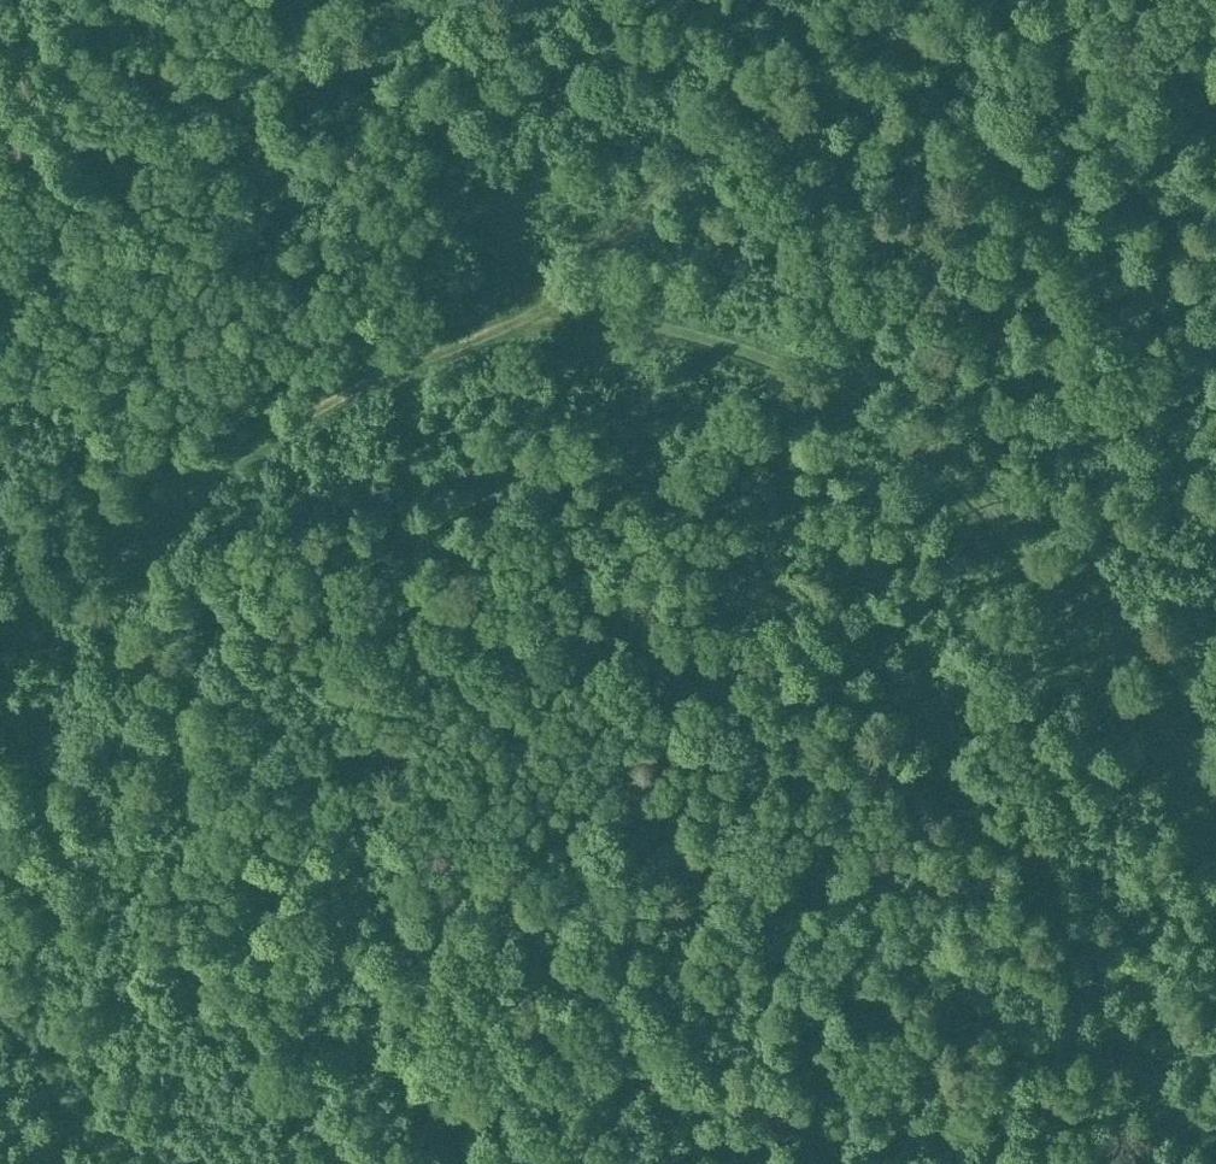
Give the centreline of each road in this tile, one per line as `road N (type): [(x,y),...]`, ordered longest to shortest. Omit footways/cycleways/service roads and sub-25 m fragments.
road 1 (track): [(0,636),(128,528),(336,394),(569,303),(754,353),(895,422),(1215,790)]
road 2 (track): [(569,303),(695,152),(764,87),(881,0)]

